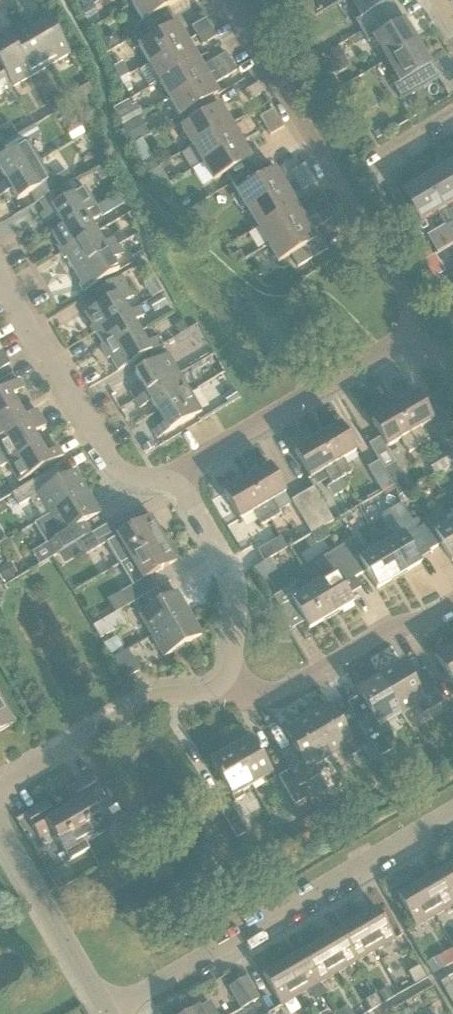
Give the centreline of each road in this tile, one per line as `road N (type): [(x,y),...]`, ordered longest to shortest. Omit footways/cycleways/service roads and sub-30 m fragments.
road 1 (residential): [(108,1013),(452,814)]
road 2 (residential): [(418,332),(228,0)]
road 3 (residential): [(163,480),(418,332)]
road 4 (residential): [(163,480),(113,469),(0,273)]
road 5 (residential): [(0,794),(150,698),(207,695),(224,681)]
road 6 (residential): [(224,681),(273,695),(452,599)]
road 7 (residential): [(224,681),(232,625),(227,577),(202,523),(163,480)]
road 8 (residential): [(108,1013),(0,827)]

